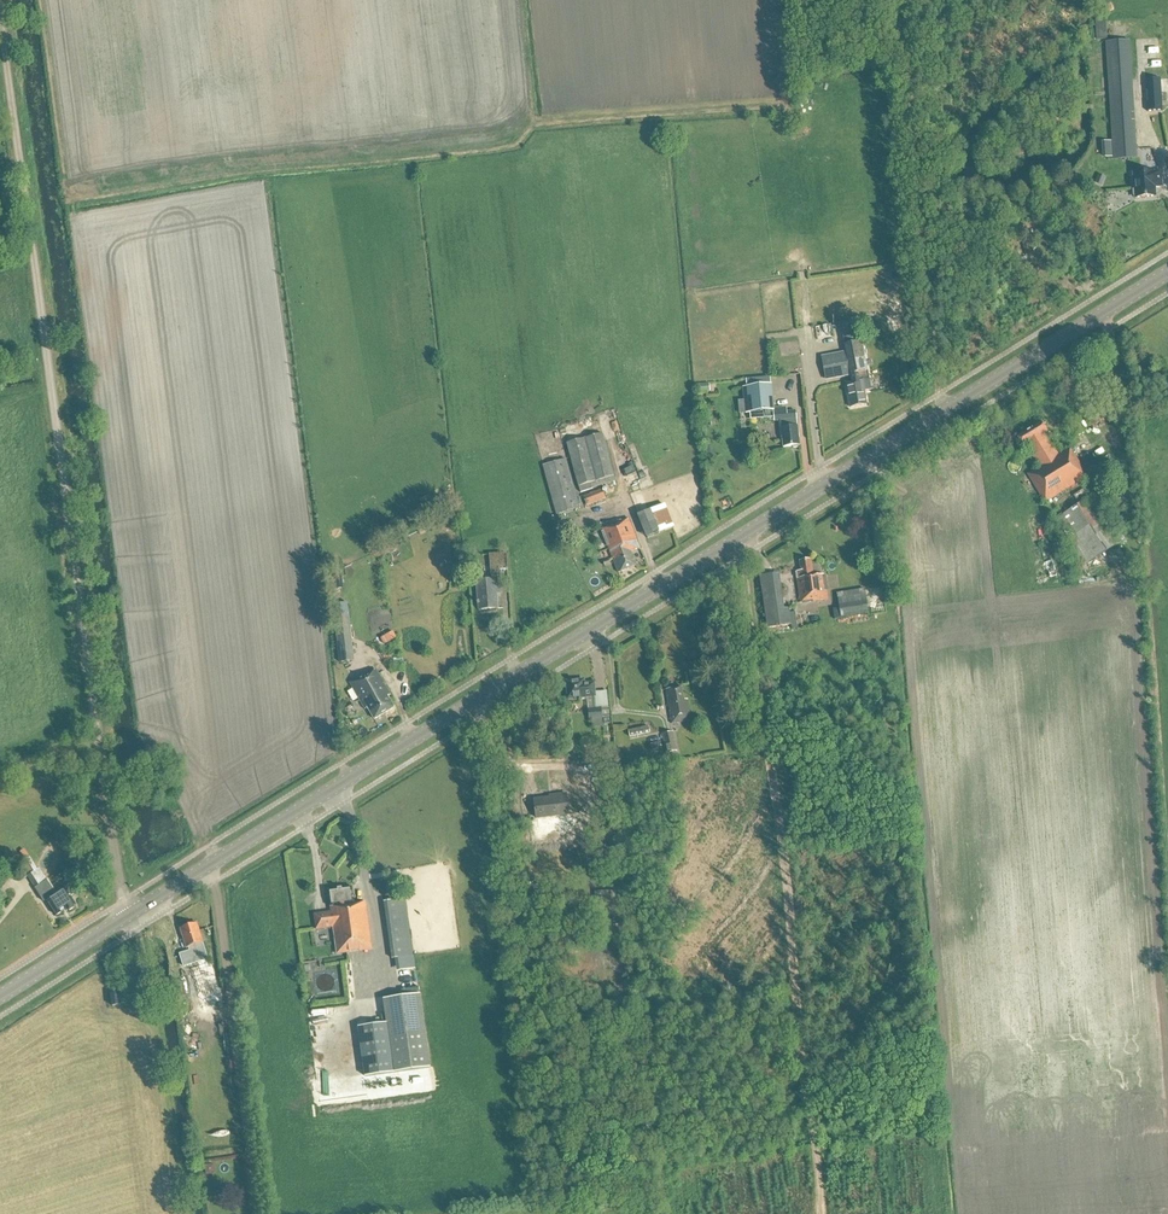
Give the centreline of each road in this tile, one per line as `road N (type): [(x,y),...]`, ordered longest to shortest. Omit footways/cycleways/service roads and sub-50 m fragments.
road 1 (unclassified): [(127,917),(0,13)]
road 2 (primary): [(215,863),(942,414)]
road 3 (track): [(935,397),(898,0)]
road 4 (track): [(218,883),(261,1213)]
road 5 (primary): [(942,414),(1167,274)]
road 6 (primary): [(0,997),(127,917)]

